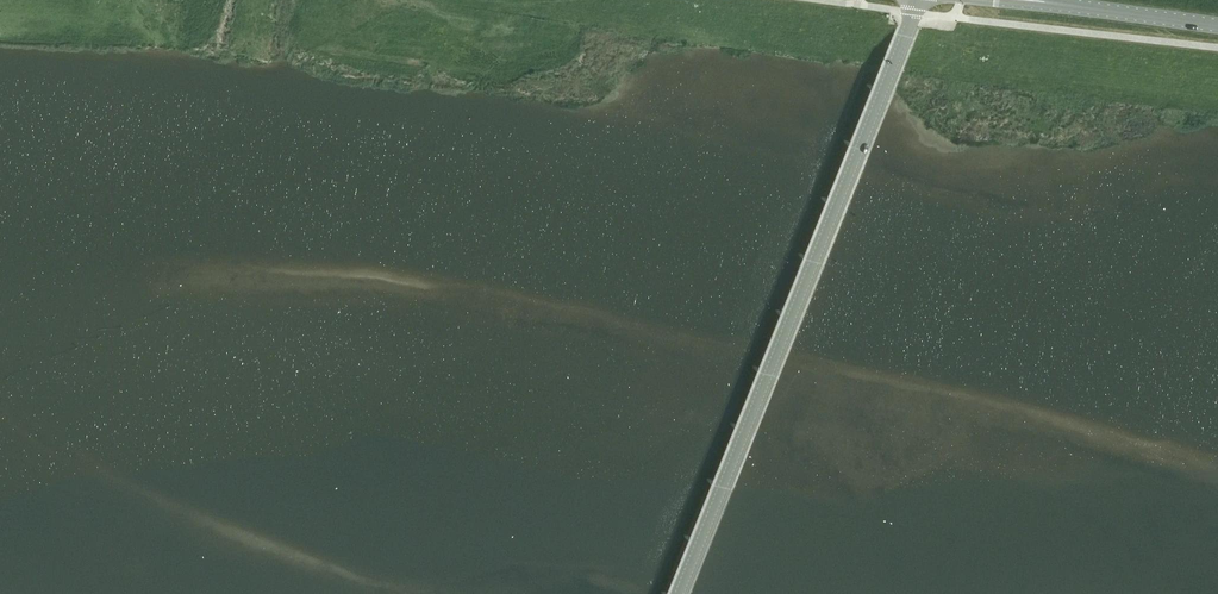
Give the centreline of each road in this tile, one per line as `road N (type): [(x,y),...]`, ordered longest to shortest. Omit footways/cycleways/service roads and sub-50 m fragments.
road 1 (tertiary): [(675,593),(910,13)]
road 2 (tertiary): [(1053,3),(1217,25)]

